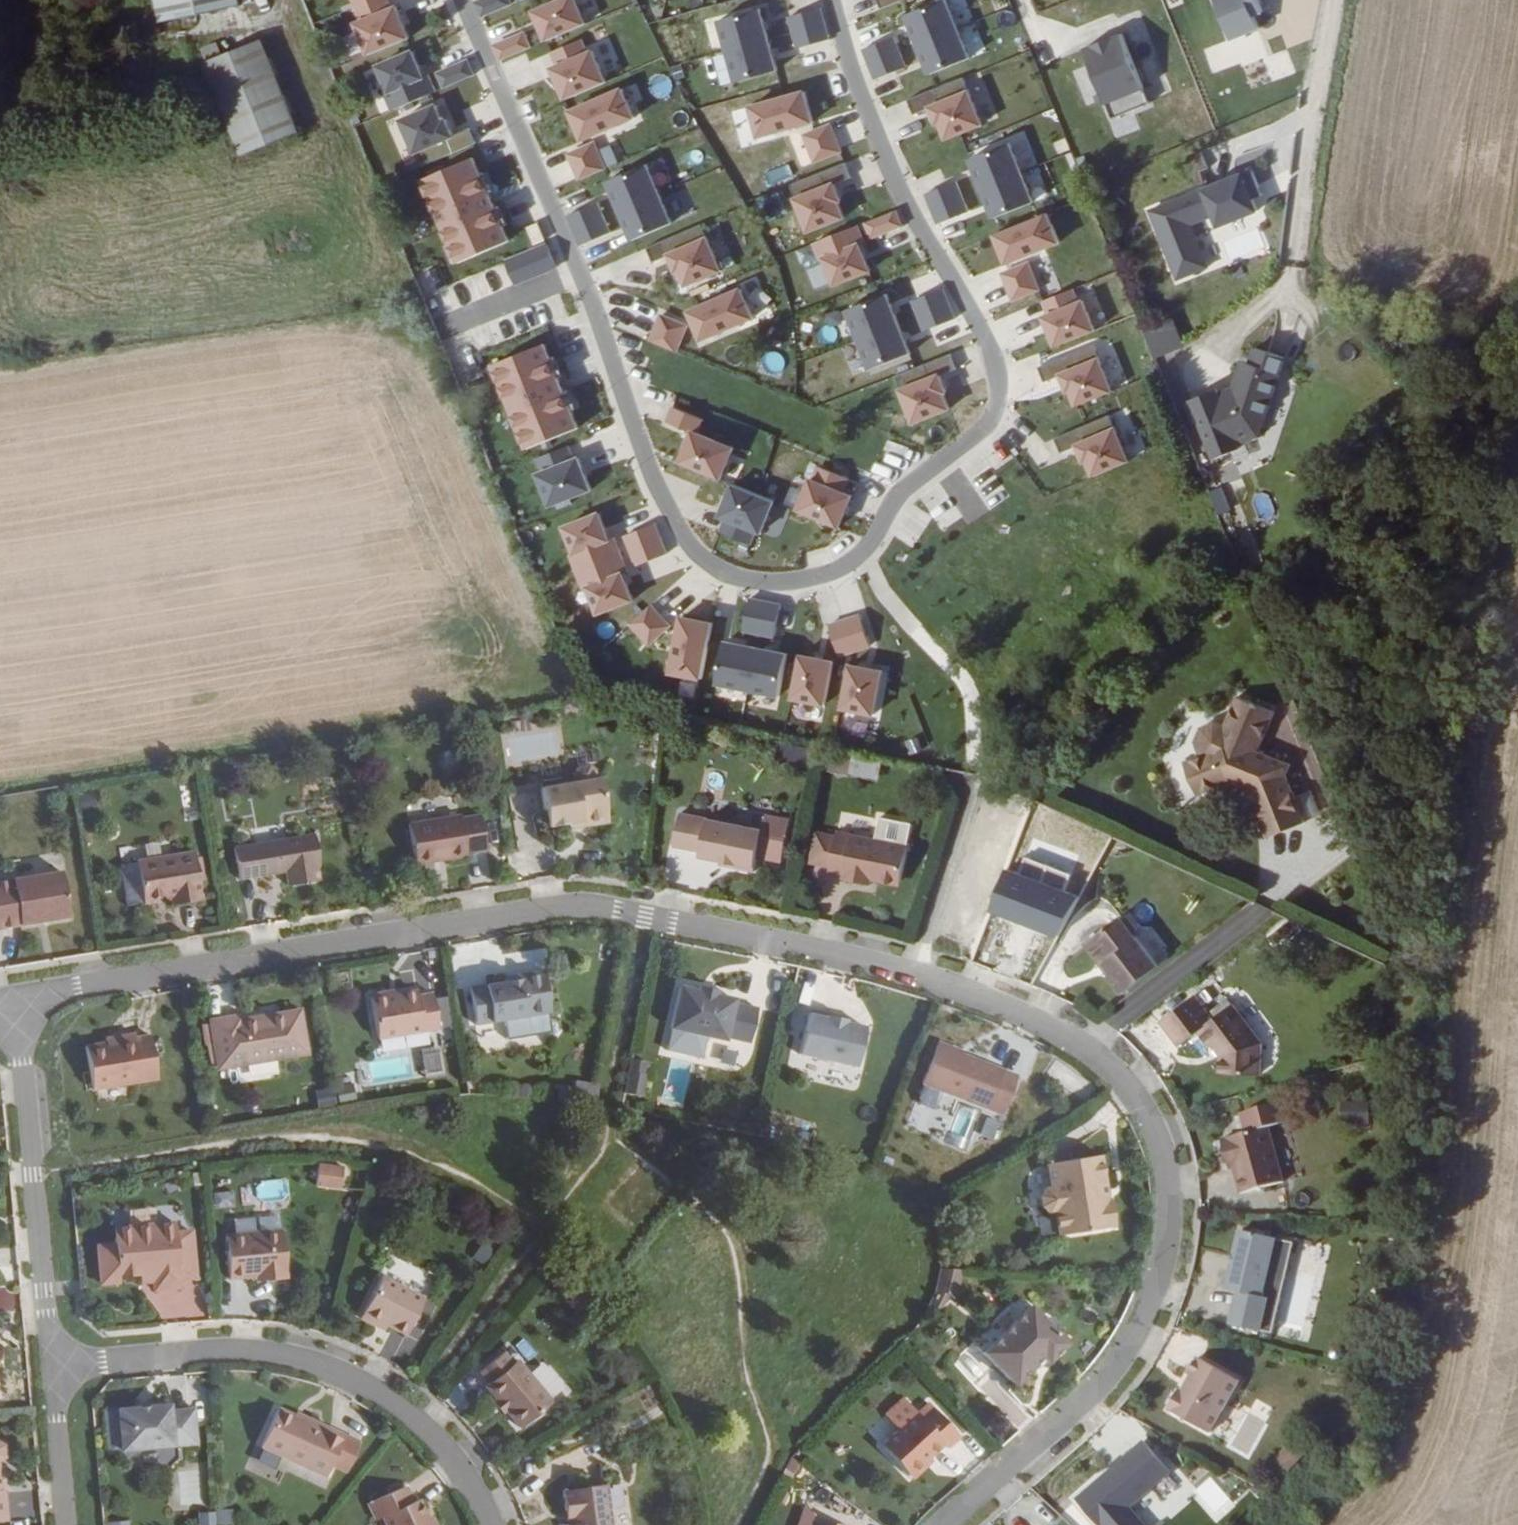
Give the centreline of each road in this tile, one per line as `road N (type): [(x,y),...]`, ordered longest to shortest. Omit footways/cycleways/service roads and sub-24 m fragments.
road 1 (residential): [(941,1524),(1110,1370),(1141,1318),(1164,1251),(1160,1142),(1109,1069),(1051,1028),(915,976),(576,905),(15,1001)]
road 2 (residential): [(460,0),(679,541),(716,572),(764,583),(809,582),(861,555),(919,477),(979,436),(998,398),(999,367),(986,333),(908,206),(855,85),(835,0)]
road 3 (residential): [(487,1524),(454,1463),(411,1419),(300,1360),(214,1351),(53,1362)]
road 4 (residential): [(53,1362),(15,1001)]
road 5 (residential): [(66,1524),(53,1362)]

